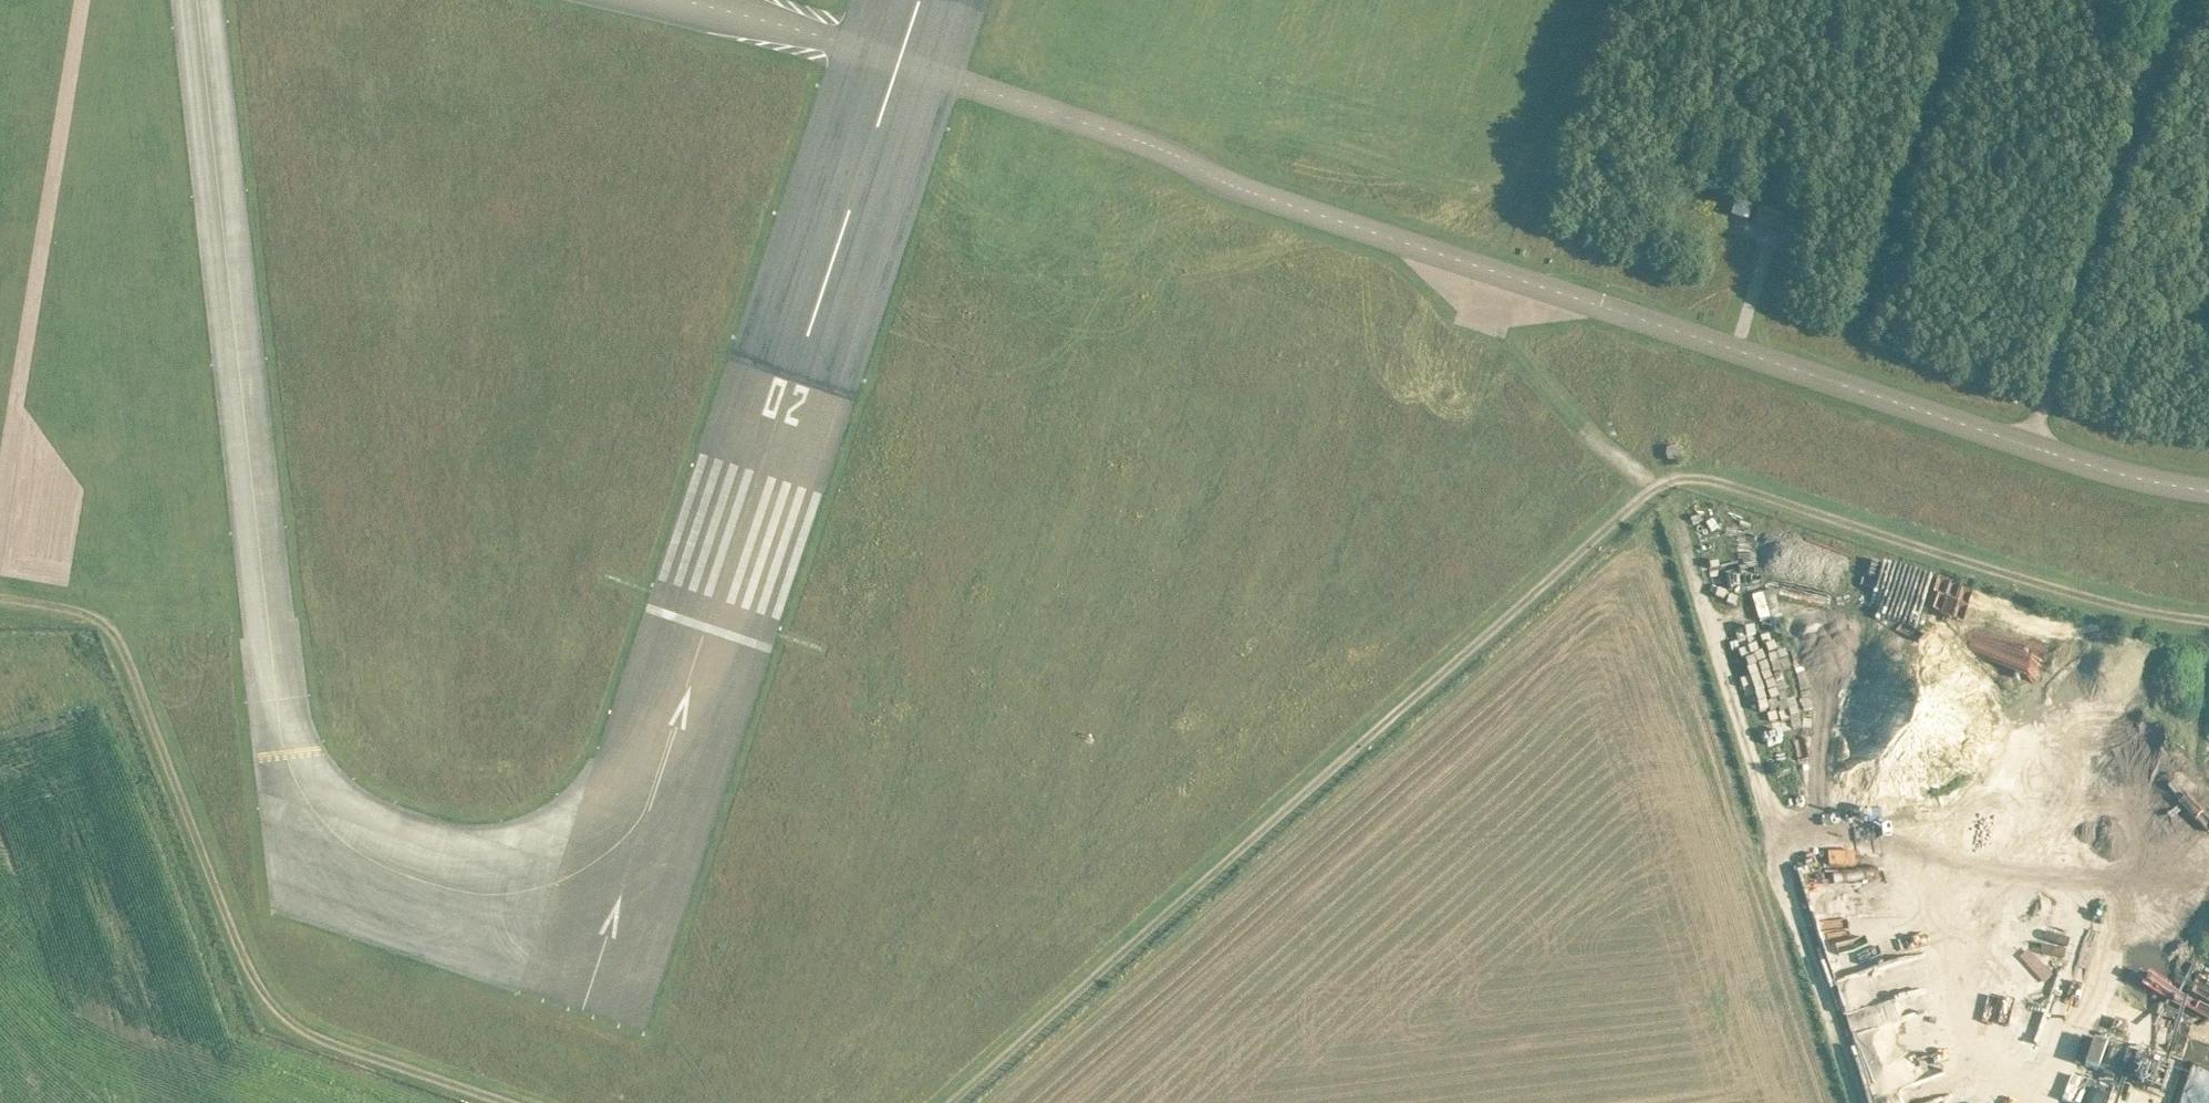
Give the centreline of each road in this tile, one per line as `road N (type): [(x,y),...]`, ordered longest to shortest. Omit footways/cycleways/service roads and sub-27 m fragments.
road 1 (unclassified): [(674,0),(1025,105),(1157,151),(1242,195),(1687,339),(2128,478),(2208,493)]

